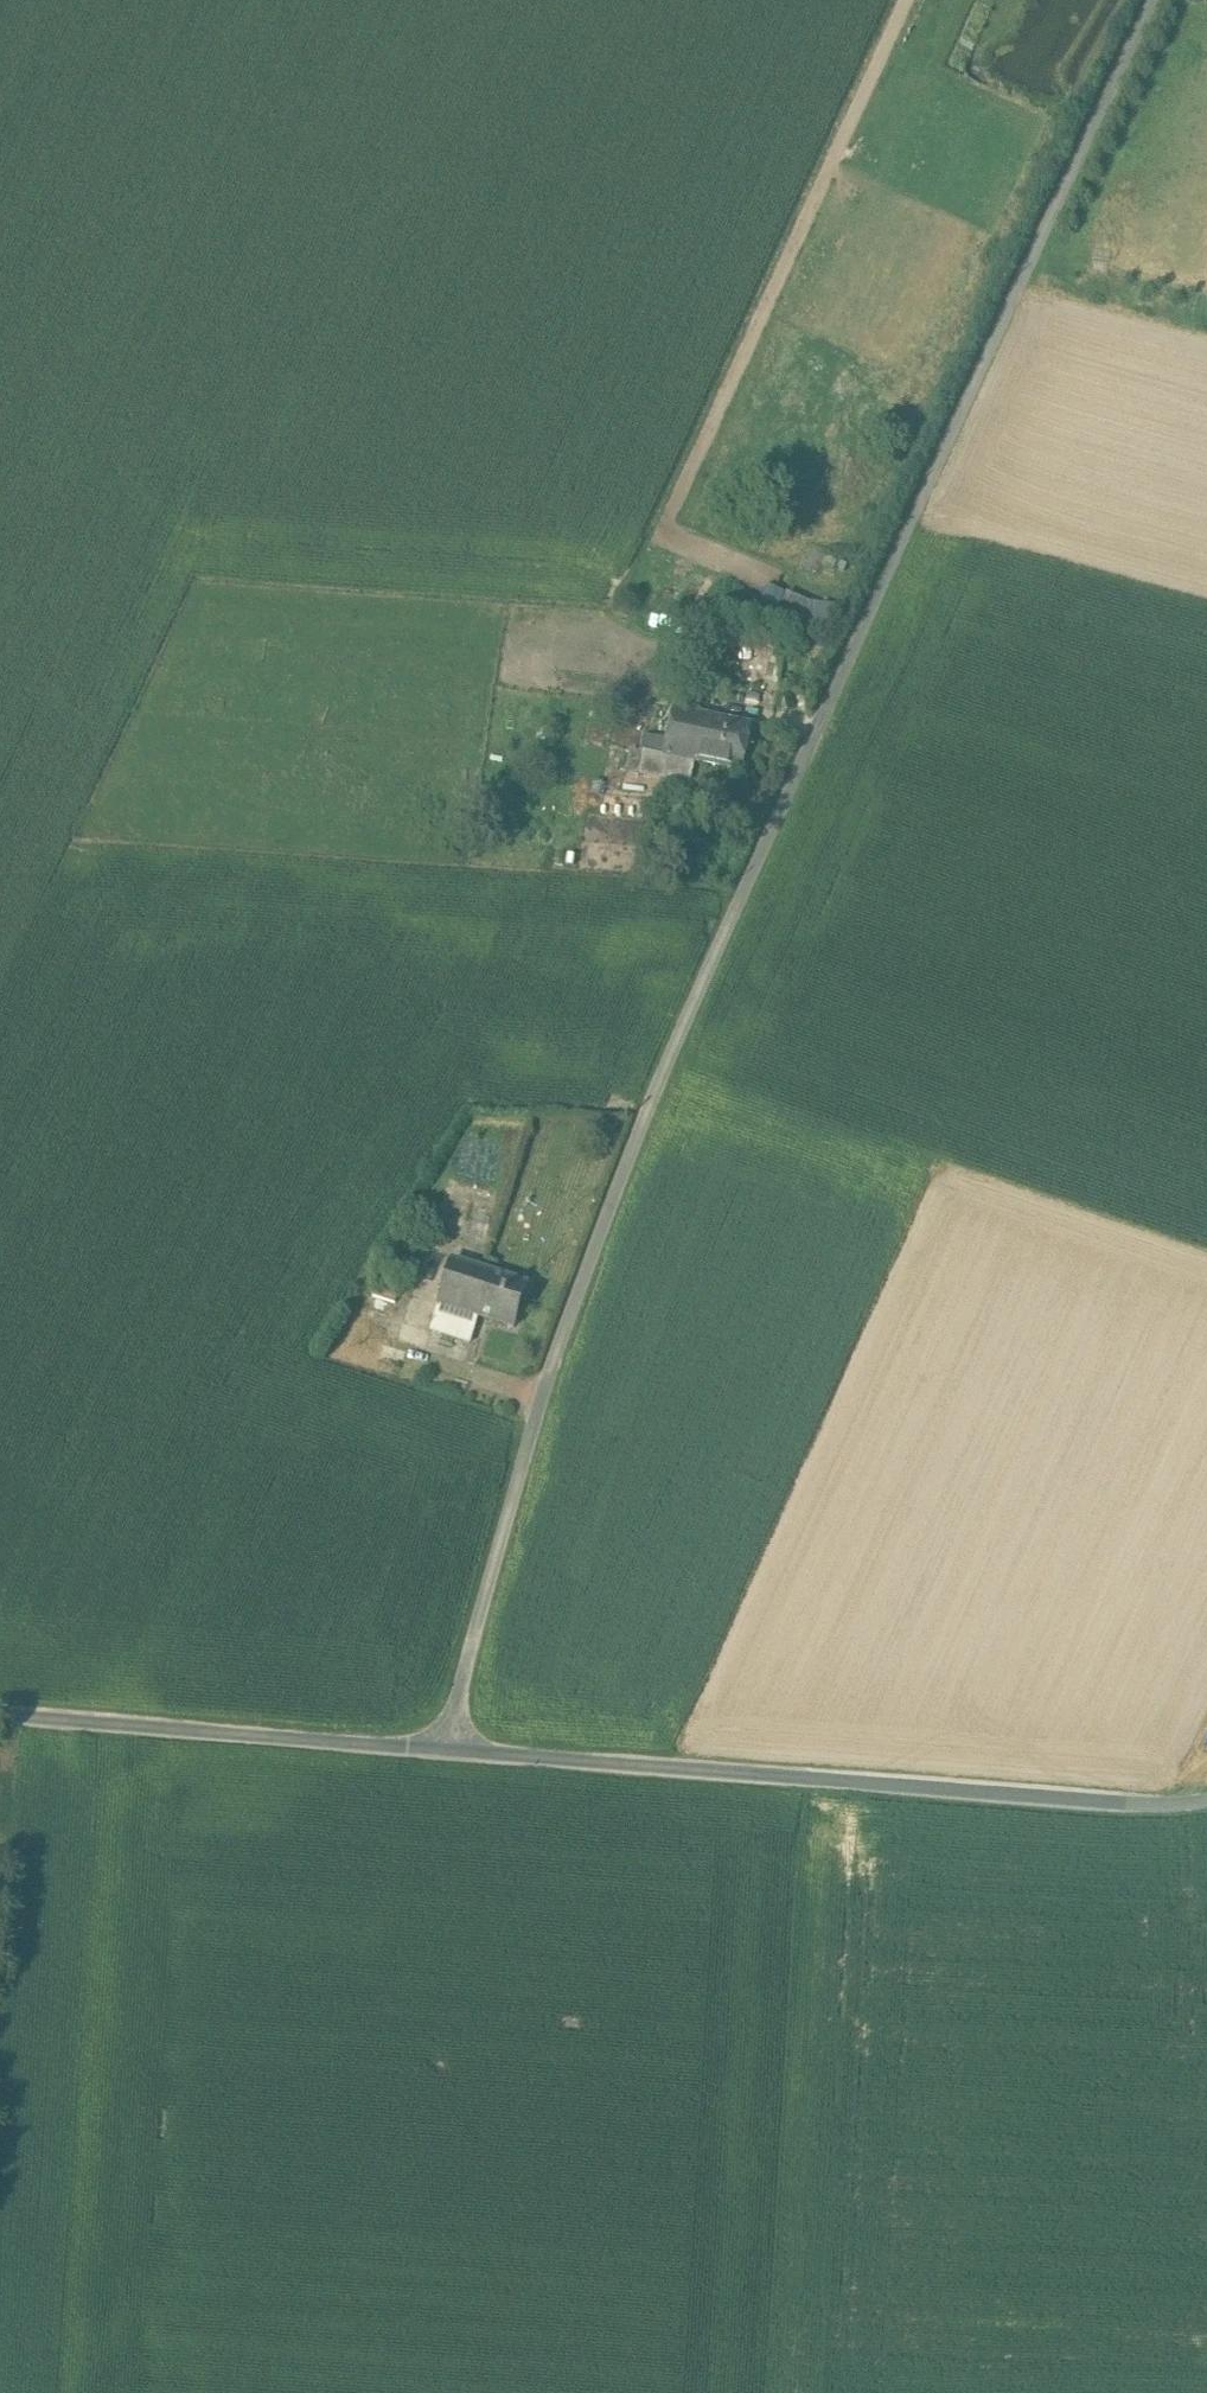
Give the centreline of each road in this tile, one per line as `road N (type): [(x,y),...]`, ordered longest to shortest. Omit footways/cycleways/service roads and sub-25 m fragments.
road 1 (residential): [(1154,0),(647,1102),(555,1352),(448,1750)]
road 2 (residential): [(1206,1800),(1133,1805),(448,1750)]
road 3 (residential): [(448,1750),(0,1712)]

